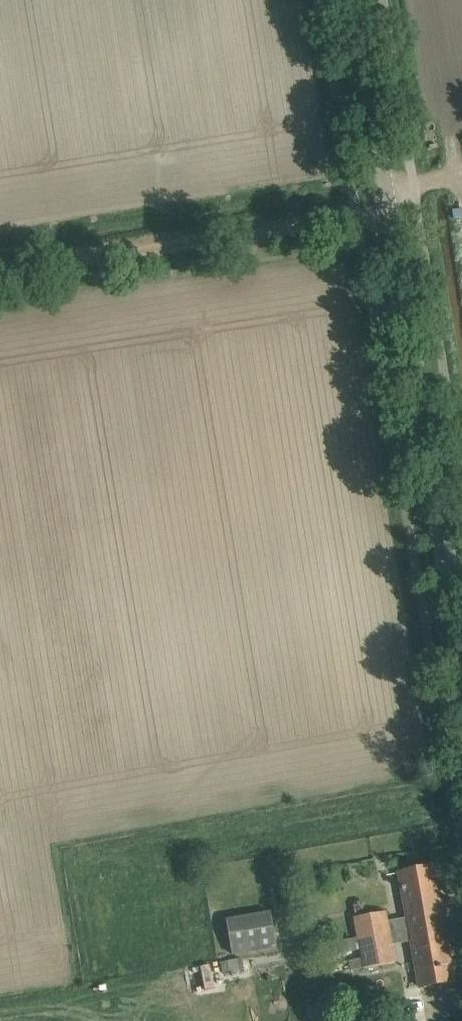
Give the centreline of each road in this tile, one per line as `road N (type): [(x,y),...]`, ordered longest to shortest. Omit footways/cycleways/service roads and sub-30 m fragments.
road 1 (tertiary): [(461,688),(353,0)]
road 2 (track): [(0,273),(359,216)]

